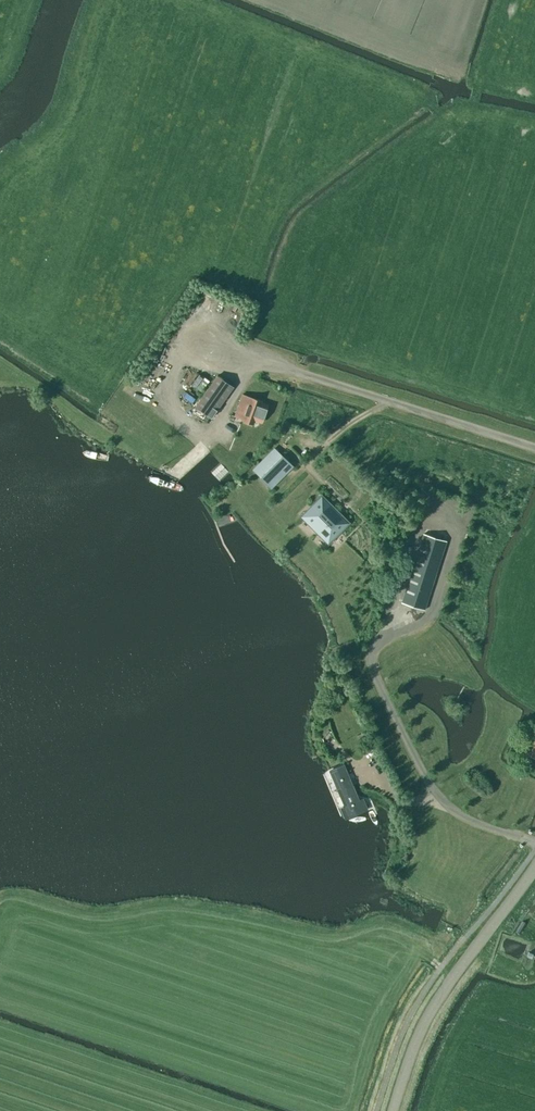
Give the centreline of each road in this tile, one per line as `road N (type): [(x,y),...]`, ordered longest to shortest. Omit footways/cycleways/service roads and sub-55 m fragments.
road 1 (tertiary): [(394,1110),(418,1038),(534,869)]
road 2 (residential): [(534,448),(290,368)]

